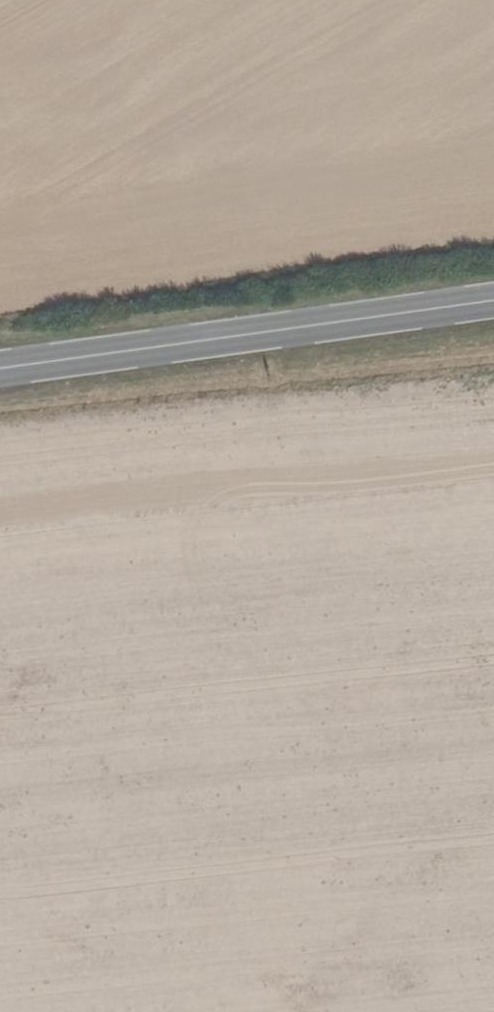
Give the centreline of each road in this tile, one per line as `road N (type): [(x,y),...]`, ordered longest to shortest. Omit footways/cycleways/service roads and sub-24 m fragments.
road 1 (tertiary): [(493,304),(0,370)]

